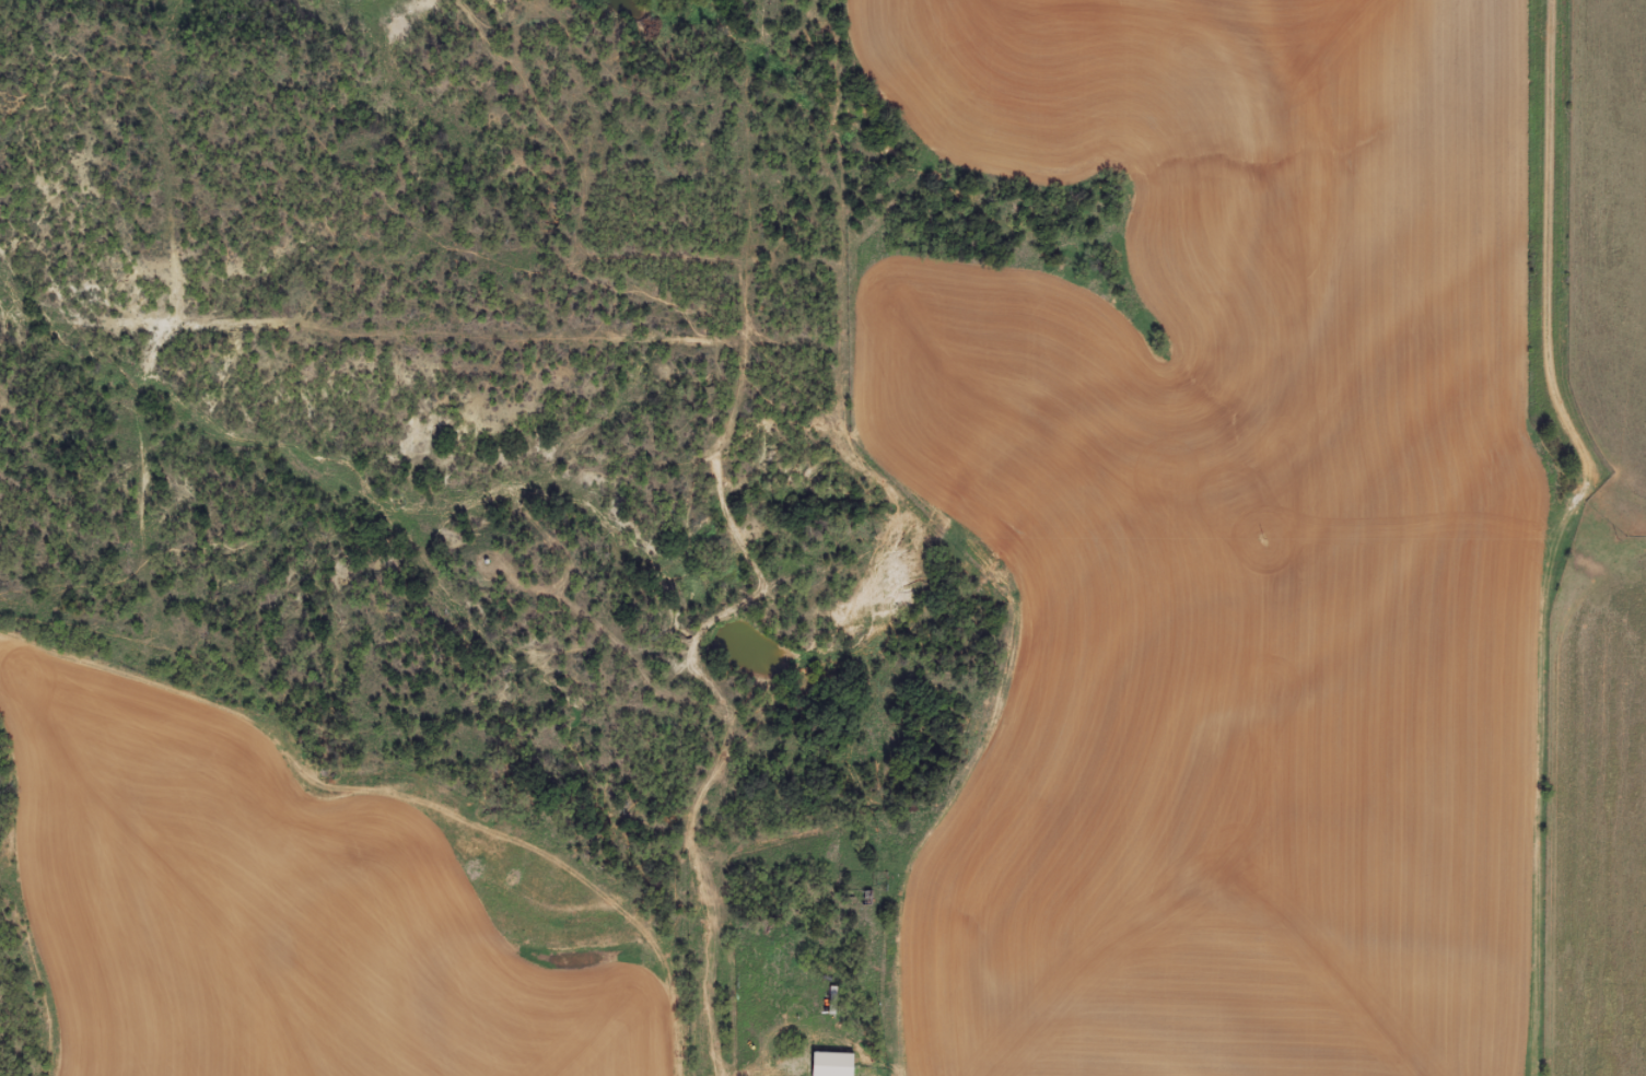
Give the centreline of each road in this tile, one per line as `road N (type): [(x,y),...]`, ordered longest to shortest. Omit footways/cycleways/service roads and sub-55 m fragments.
road 1 (residential): [(1530,1075),(1544,662),(1590,469)]
road 2 (residential): [(1590,469),(1561,413),(1550,361),(1554,0)]
road 3 (residential): [(768,1009),(889,1075)]

